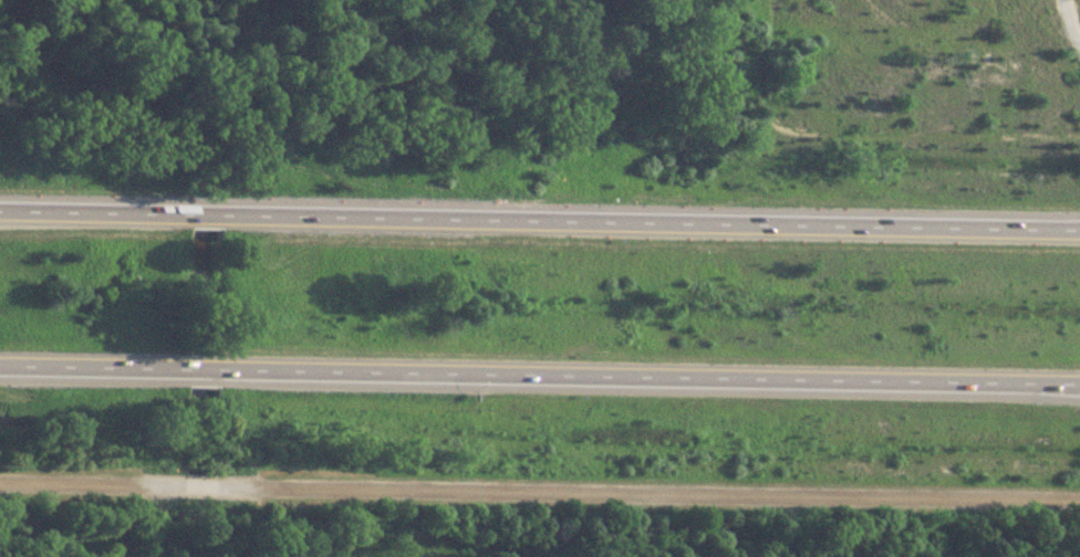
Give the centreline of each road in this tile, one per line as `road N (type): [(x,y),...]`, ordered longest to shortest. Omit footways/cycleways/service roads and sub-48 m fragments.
road 1 (residential): [(210,485),(1079,500)]
road 2 (motorway): [(215,369),(1079,385)]
road 3 (motorway): [(1079,222),(217,212)]
road 4 (motorway): [(186,212),(0,209)]
road 5 (motorway): [(0,363),(184,368)]
road 6 (residential): [(0,480),(181,484)]

